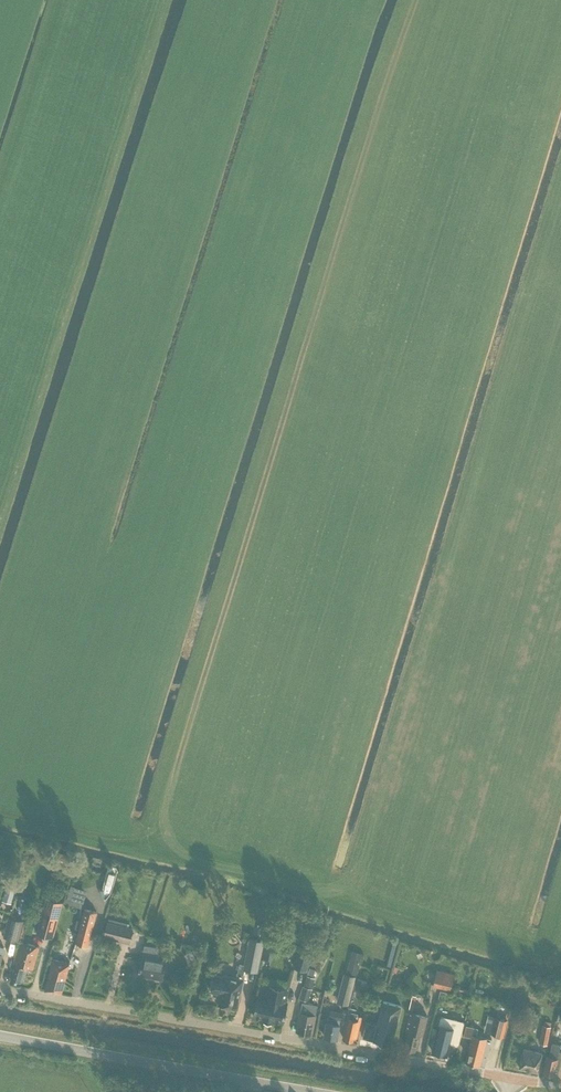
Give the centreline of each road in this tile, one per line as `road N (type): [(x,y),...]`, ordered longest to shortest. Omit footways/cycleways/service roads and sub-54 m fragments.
road 1 (unclassified): [(510,1079),(0,988)]
road 2 (tertiary): [(310,1091),(0,1035)]

